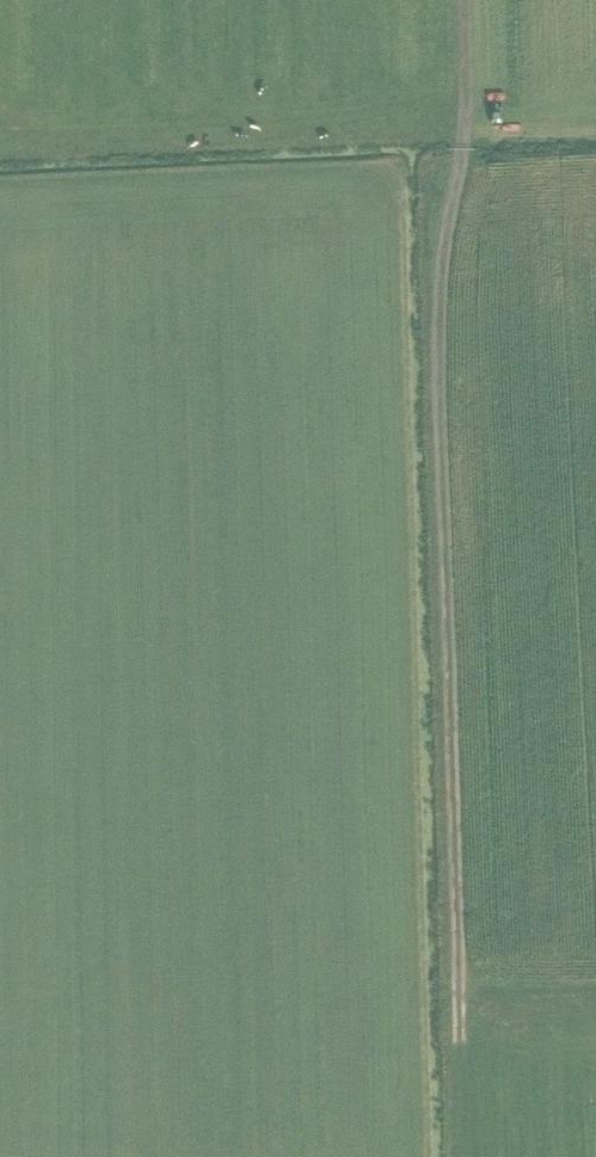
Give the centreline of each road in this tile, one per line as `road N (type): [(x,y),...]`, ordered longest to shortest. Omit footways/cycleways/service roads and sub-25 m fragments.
road 1 (track): [(461,0),(465,132),(439,283),(456,1041)]

